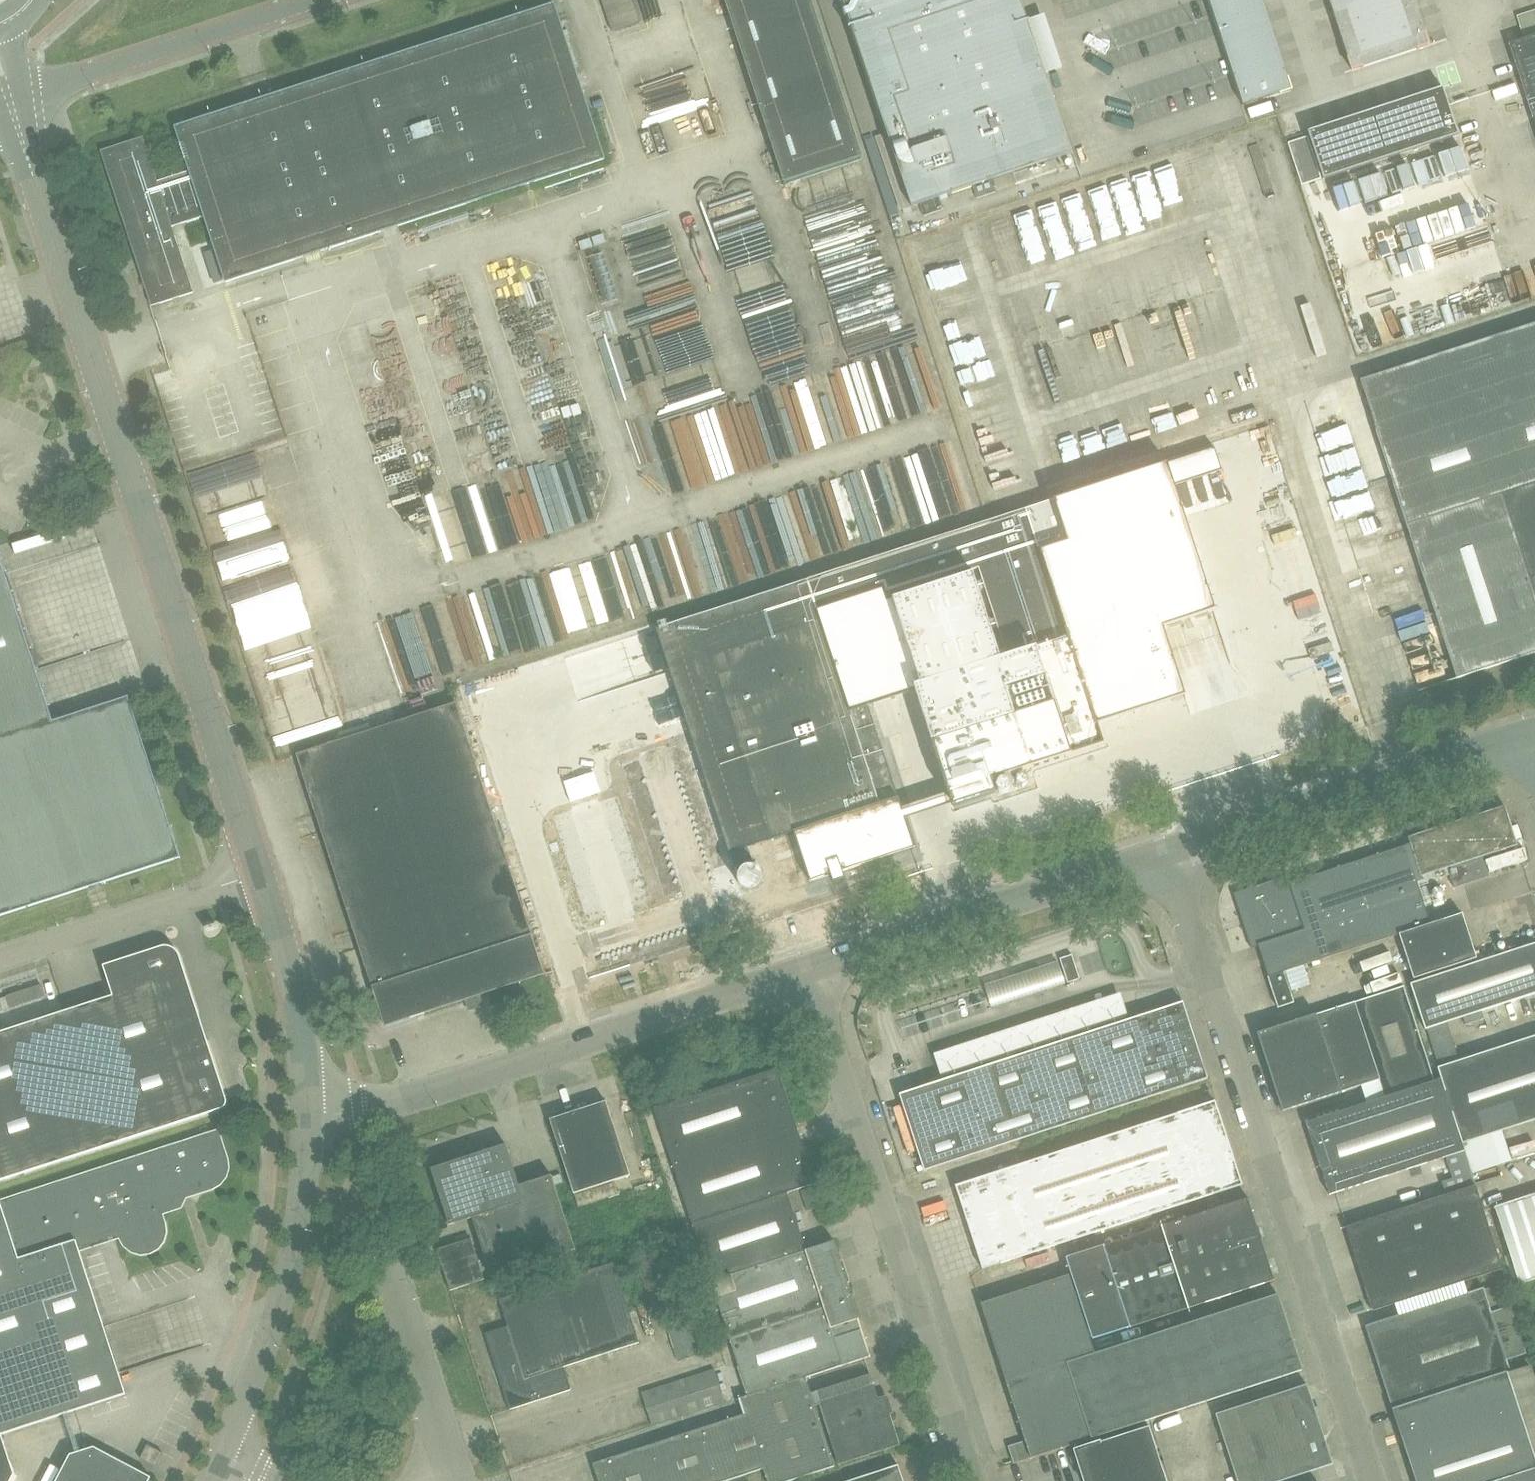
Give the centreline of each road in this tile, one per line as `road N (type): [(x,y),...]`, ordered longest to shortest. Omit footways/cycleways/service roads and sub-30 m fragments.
road 1 (unclassified): [(261,866),(8,100)]
road 2 (unclassified): [(1373,1480),(1167,851)]
road 3 (unclassified): [(970,1480),(804,967)]
road 4 (unclassified): [(804,967),(414,1095),(315,1102)]
road 5 (unclassified): [(1167,851),(804,967)]
road 6 (unclassified): [(1527,732),(1167,851)]
road 7 (unclassified): [(217,1460),(287,1271),(315,1102)]
road 8 (unclassified): [(8,100),(316,0)]
road 9 (unclassified): [(261,866),(0,953)]
road 10 (unclassified): [(315,1102),(304,1003),(261,866)]
road 11 (unclassified): [(451,1456),(390,1268)]

